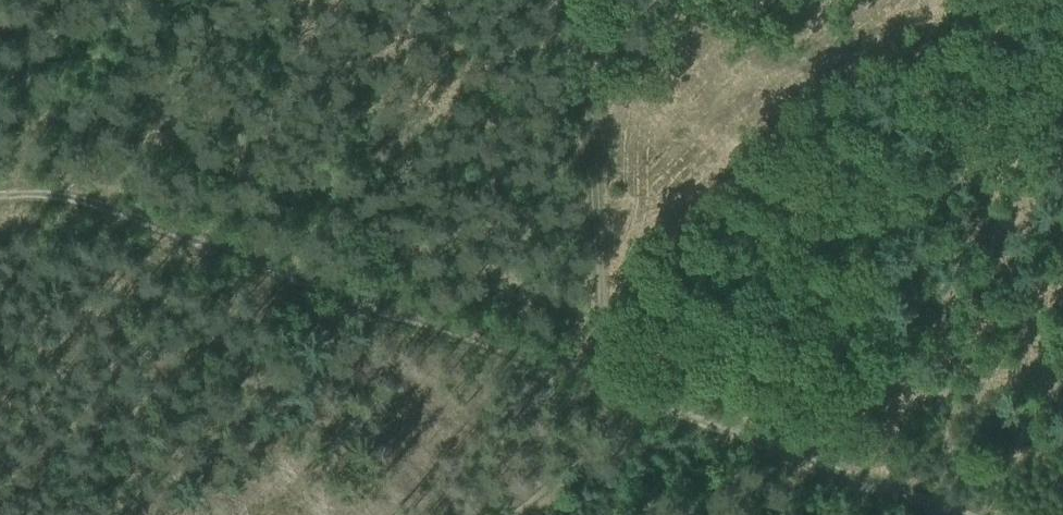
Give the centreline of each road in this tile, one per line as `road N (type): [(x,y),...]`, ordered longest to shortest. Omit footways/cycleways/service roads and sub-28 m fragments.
road 1 (track): [(973,514),(604,373),(258,263)]
road 2 (track): [(597,62),(604,373)]
road 3 (track): [(258,263),(110,219),(57,211),(0,221)]

